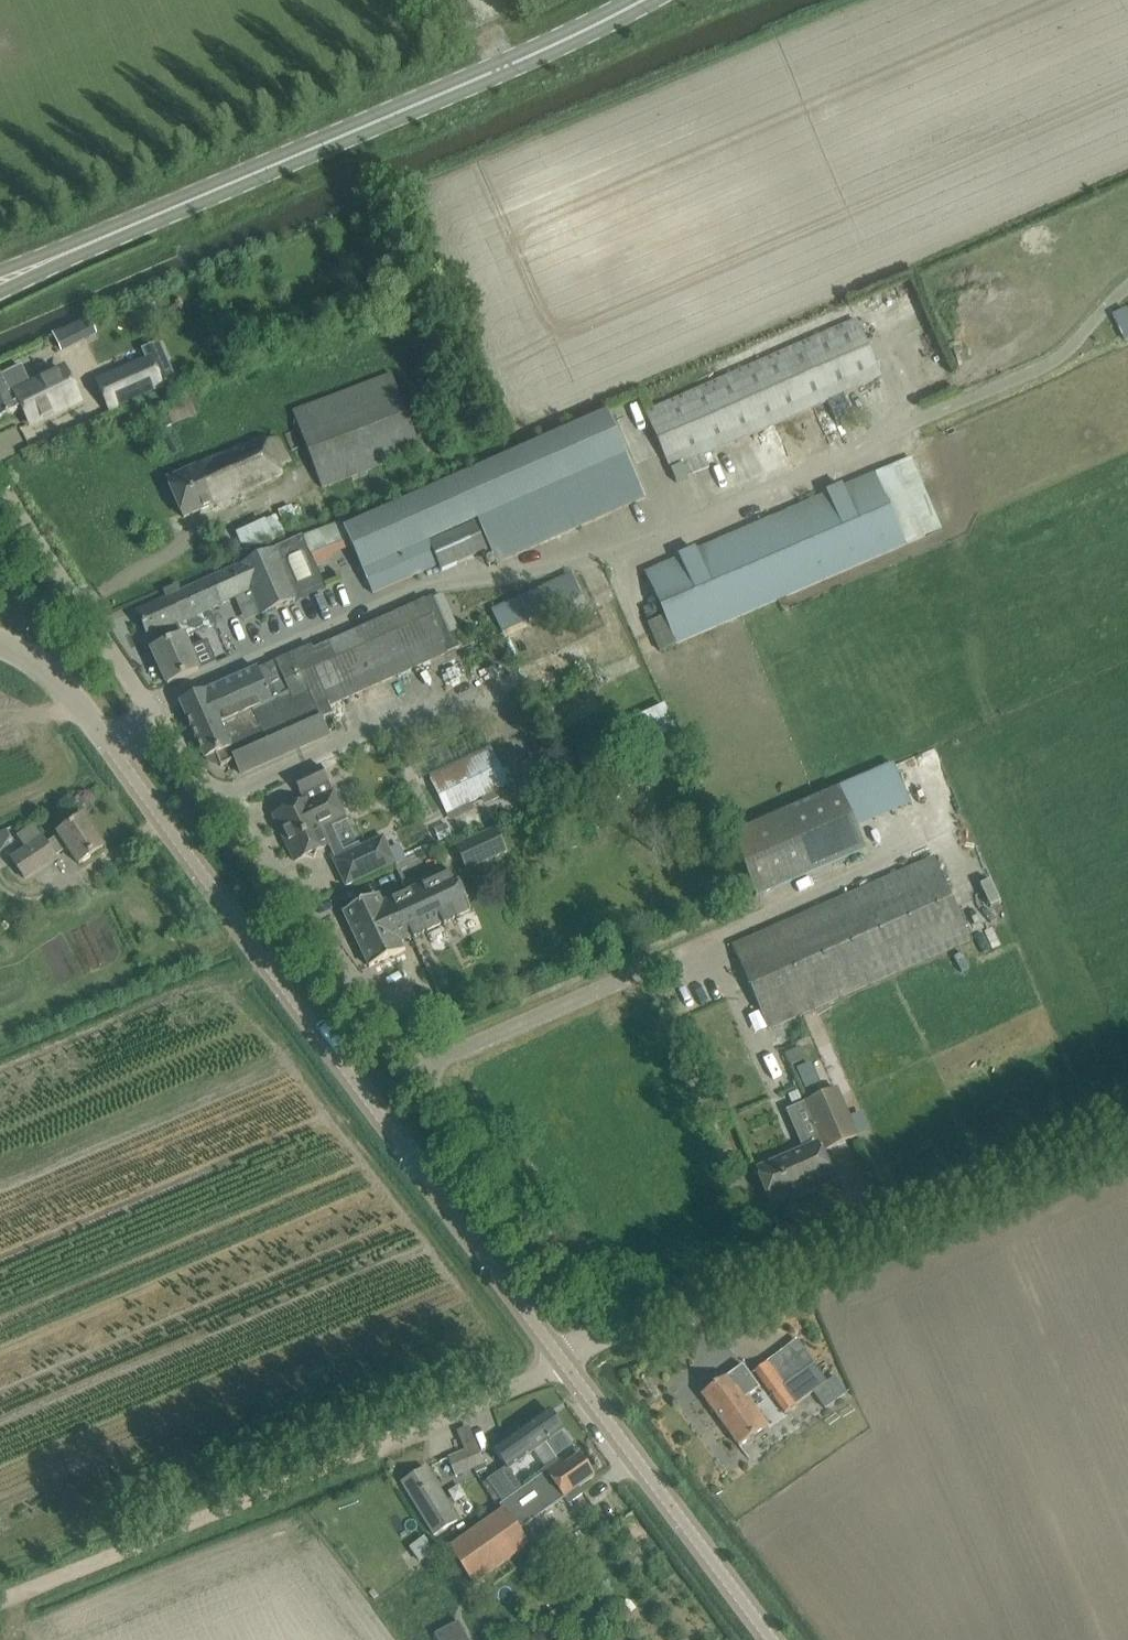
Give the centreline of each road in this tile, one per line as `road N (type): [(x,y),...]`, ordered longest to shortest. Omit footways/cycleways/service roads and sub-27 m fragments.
road 1 (unclassified): [(1127,285),(1073,344),(1033,370),(603,556),(417,589),(147,706)]
road 2 (unclassified): [(155,717),(611,1332)]
road 3 (tertiary): [(562,1358),(112,748)]
road 4 (secondary): [(0,279),(641,0)]
road 5 (track): [(0,1601),(369,1446)]
road 6 (tertiary): [(772,1639),(562,1358)]
road 7 (unclassified): [(908,1221),(670,1318),(611,1332)]
road 8 (unclassified): [(0,495),(147,706)]
road 9 (track): [(1127,1128),(908,1221)]
road 10 (unclassified): [(562,1358),(533,1378),(369,1446)]
road 11 (tertiary): [(112,748),(69,692),(0,642)]

